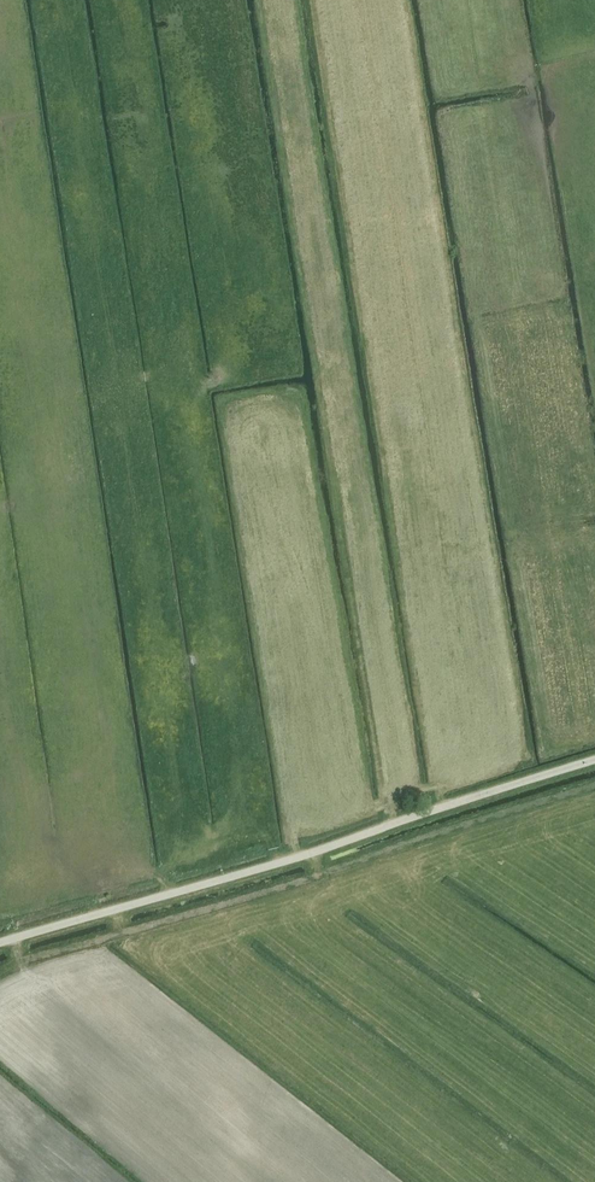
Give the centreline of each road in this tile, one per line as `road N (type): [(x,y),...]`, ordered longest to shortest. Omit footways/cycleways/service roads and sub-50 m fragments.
road 1 (unclassified): [(0,942),(315,853),(594,759)]

